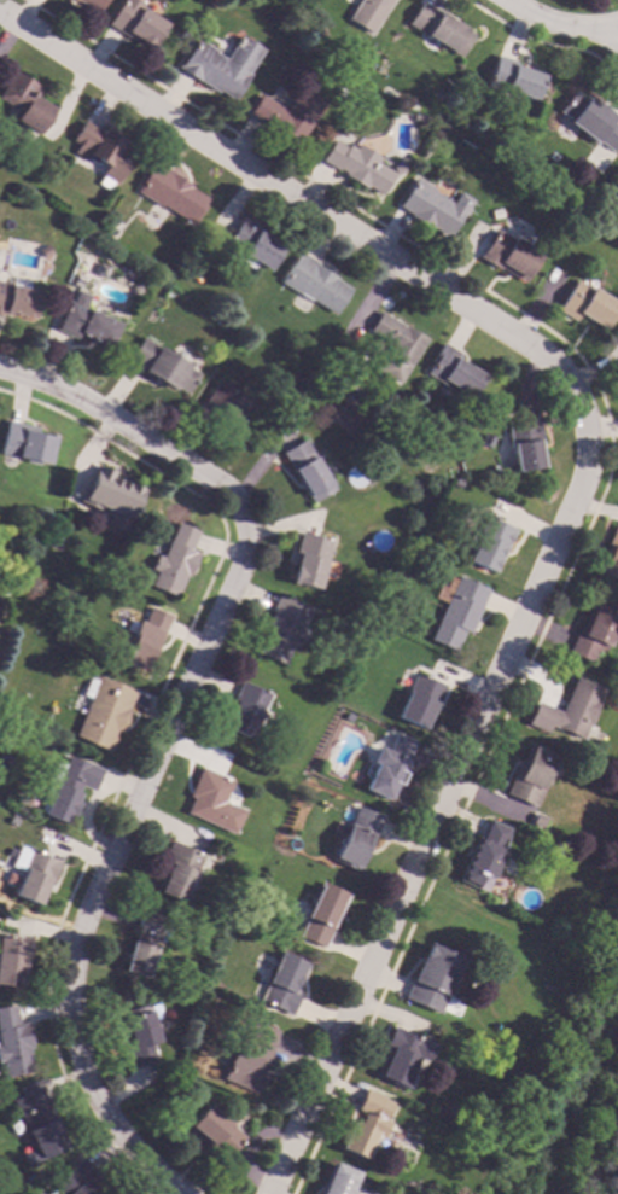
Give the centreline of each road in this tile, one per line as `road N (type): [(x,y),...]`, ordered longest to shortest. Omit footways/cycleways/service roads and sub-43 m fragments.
road 1 (residential): [(0,12),(555,365),(585,429),(584,482),(267,1193)]
road 2 (residential): [(0,369),(39,378),(121,421),(220,488),(245,516),(245,554),(81,932),(69,1014),(88,1081)]
road 3 (residential): [(88,1081),(134,1153),(180,1193)]

